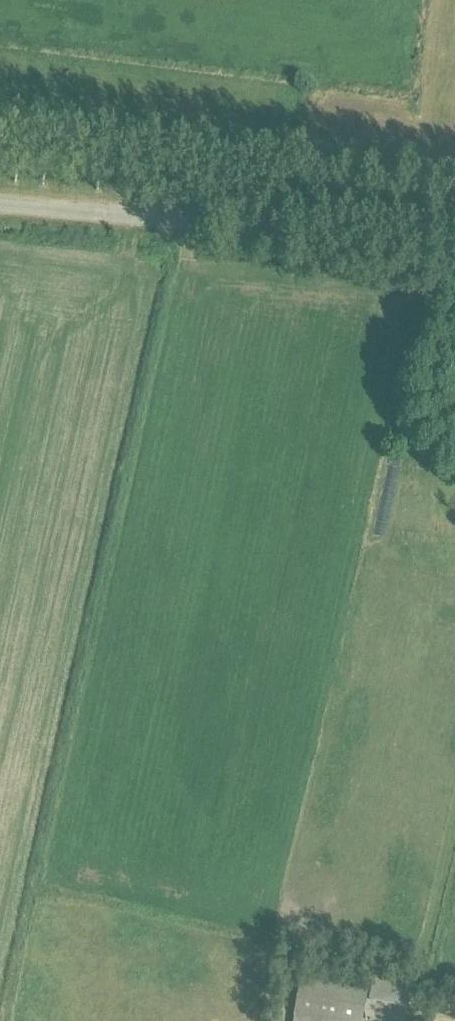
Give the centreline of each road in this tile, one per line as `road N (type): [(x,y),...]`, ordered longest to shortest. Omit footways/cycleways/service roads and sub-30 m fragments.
road 1 (residential): [(0,206),(454,248)]

